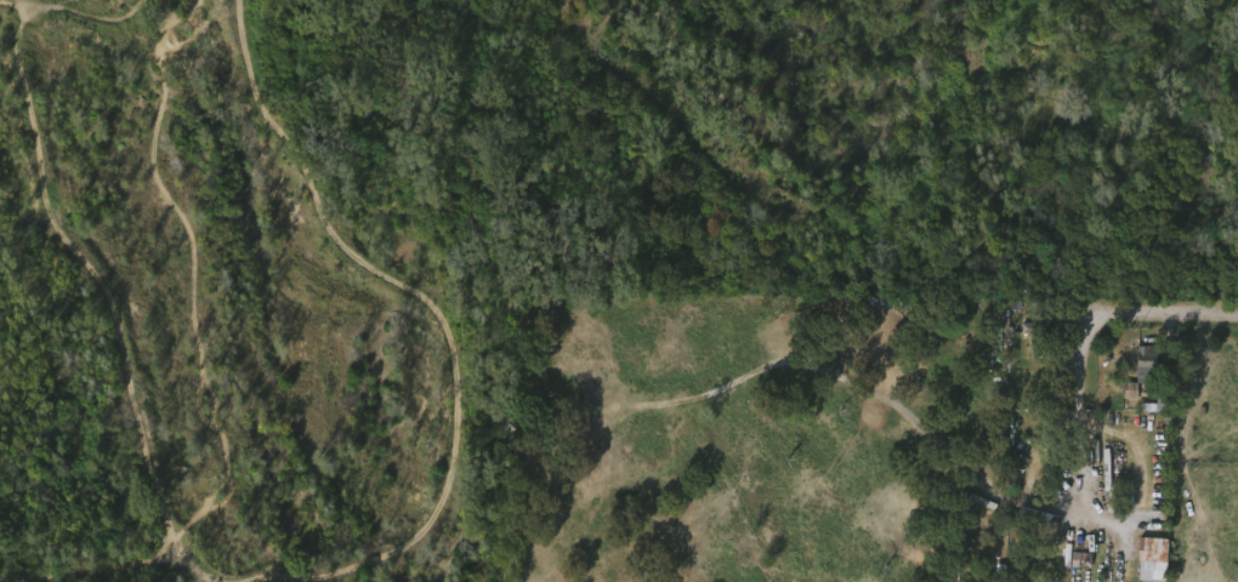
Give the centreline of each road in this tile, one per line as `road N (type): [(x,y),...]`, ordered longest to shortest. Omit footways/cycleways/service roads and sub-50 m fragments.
road 1 (residential): [(1077,382),(1086,316),(1237,314)]

